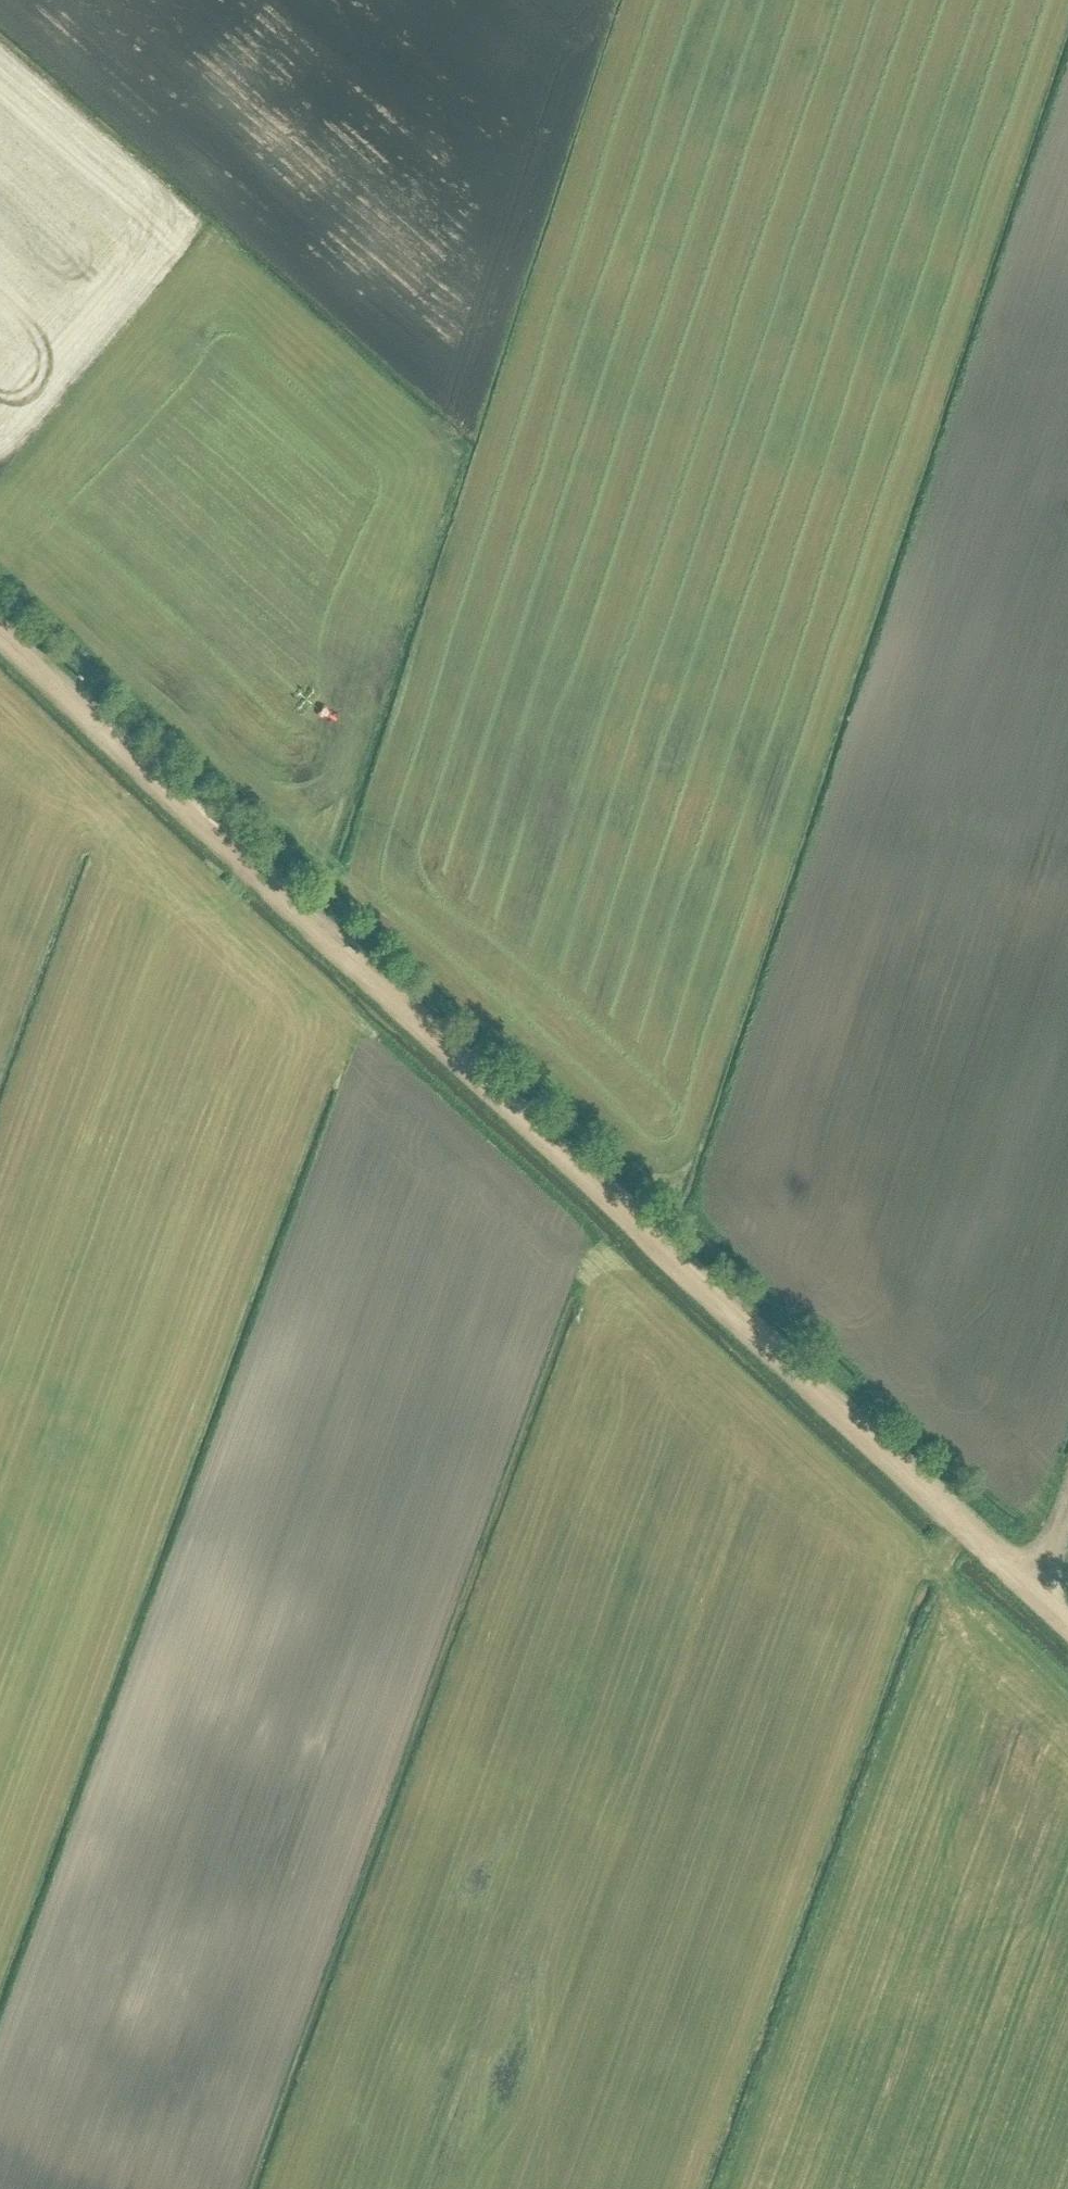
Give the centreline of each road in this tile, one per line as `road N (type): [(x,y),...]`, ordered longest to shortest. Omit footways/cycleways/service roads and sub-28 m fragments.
road 1 (track): [(0,628),(1021,1576)]

